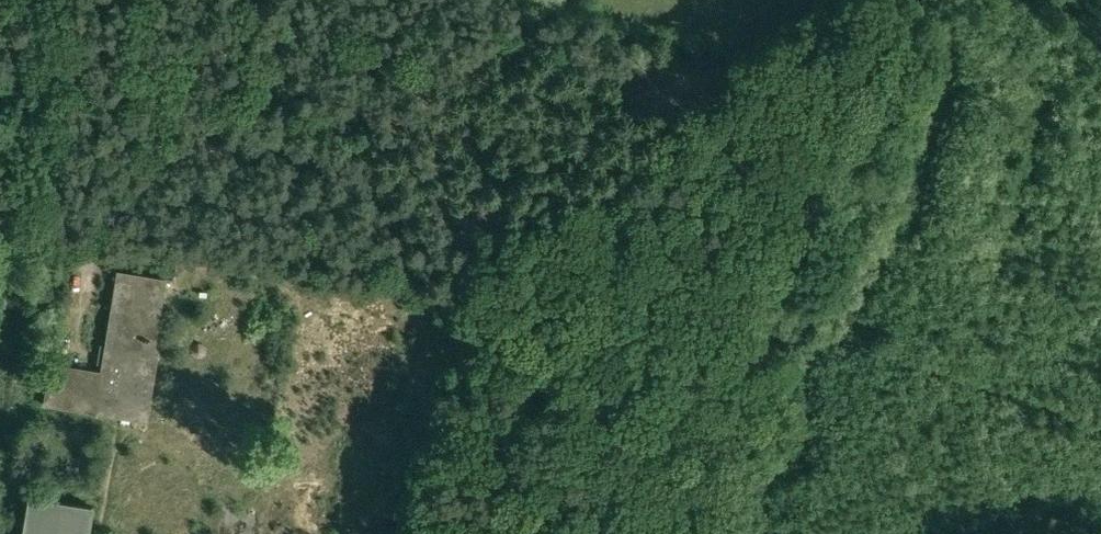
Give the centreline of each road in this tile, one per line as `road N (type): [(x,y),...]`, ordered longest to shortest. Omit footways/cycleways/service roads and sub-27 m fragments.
road 1 (unclassified): [(0,209),(35,0)]

